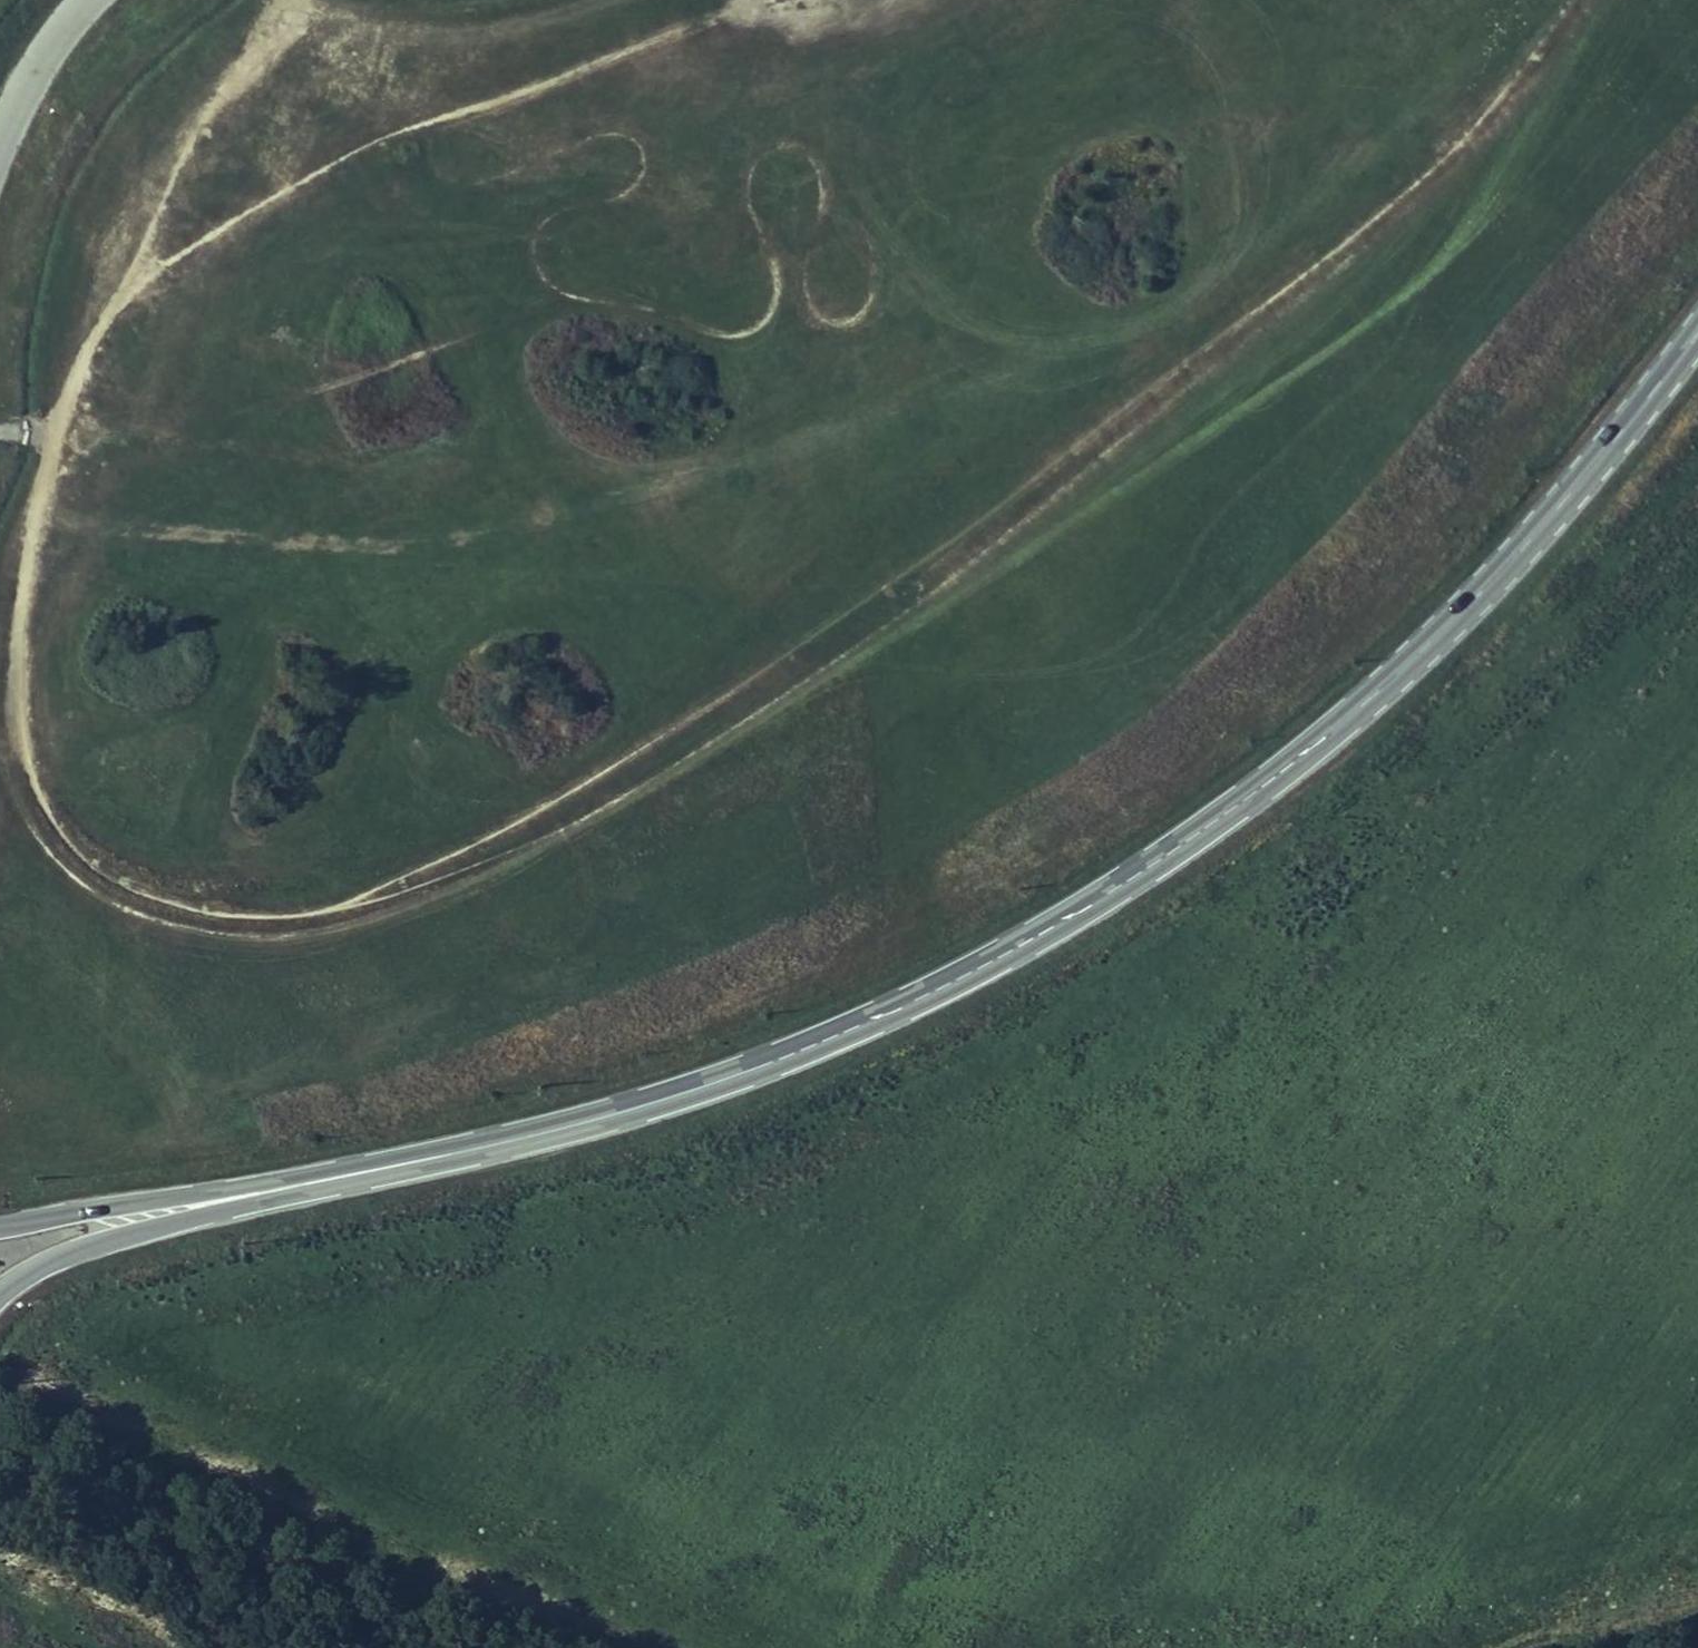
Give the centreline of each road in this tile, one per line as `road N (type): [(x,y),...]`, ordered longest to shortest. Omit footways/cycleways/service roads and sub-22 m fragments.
road 1 (secondary): [(1697,333),(1470,605),(1294,763),(1107,895),(910,1003),(740,1074),(502,1144),(244,1197)]
road 2 (secondary): [(0,1296),(86,1247),(244,1197)]
road 3 (secondary): [(244,1197),(126,1205),(0,1226)]

